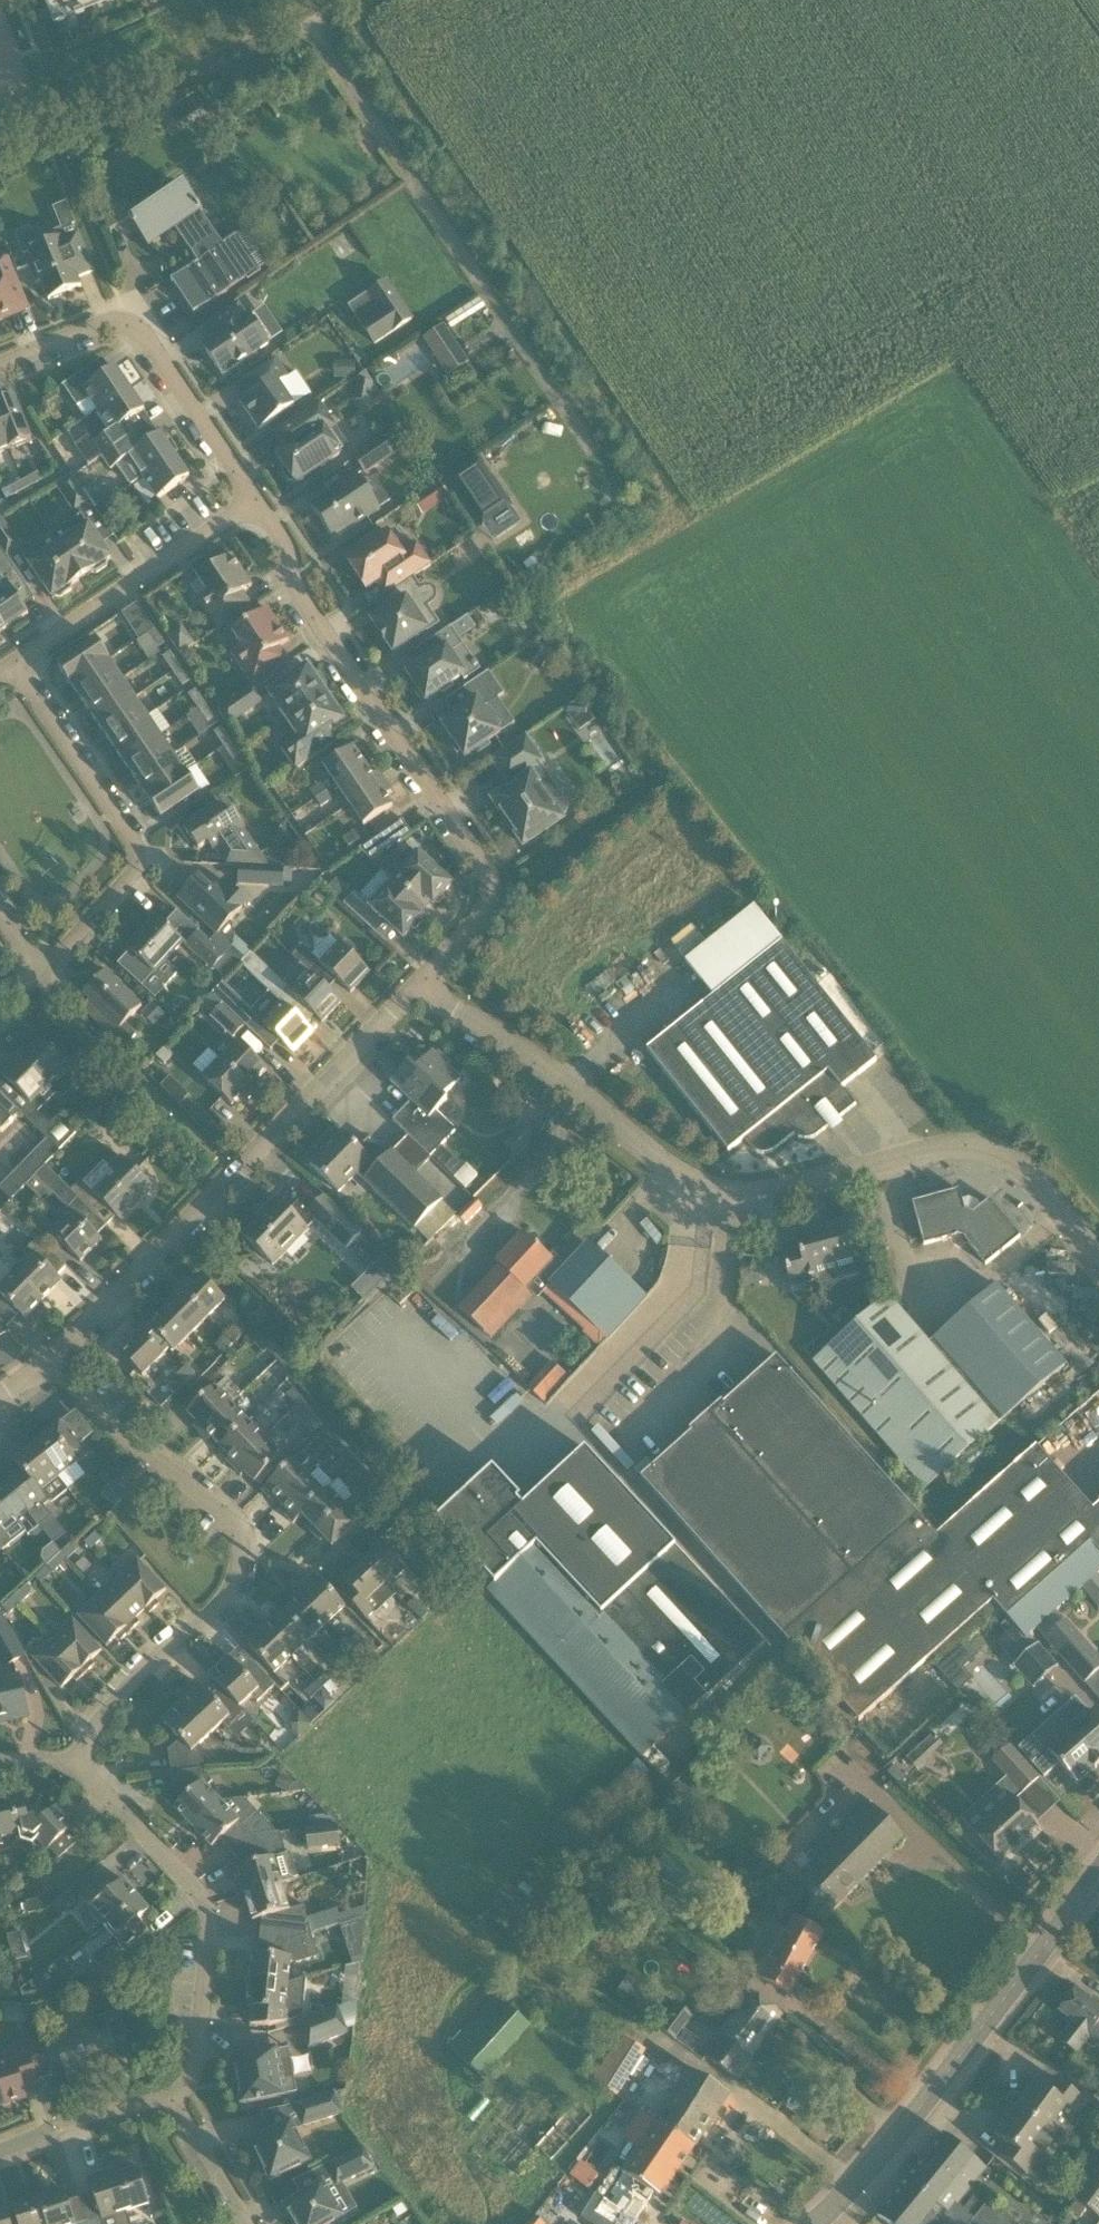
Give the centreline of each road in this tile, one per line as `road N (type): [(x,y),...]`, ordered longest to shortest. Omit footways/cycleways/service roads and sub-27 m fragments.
road 1 (residential): [(1098,1262),(1031,1178),(973,1146),(765,1194),(692,1184),(502,1039),(417,990)]
road 2 (residential): [(417,990),(485,913),(489,879),(299,599),(289,547),(255,500)]
road 3 (residential): [(67,1758),(225,1595),(238,1555),(235,1530),(39,1357)]
road 4 (residential): [(39,1357),(417,990)]
road 5 (secondary): [(814,2223),(907,2123),(1098,1874)]
road 6 (residential): [(171,2098),(188,2085),(193,2068),(206,1910),(191,1884),(67,1758)]
road 7 (residential): [(33,975),(131,874),(135,856),(11,662)]
road 8 (track): [(336,0),(0,141)]
road 9 (residential): [(255,500),(146,339),(125,324),(101,326),(0,367)]
road 10 (residential): [(11,662),(255,500)]
road 11 (residential): [(0,2152),(78,2118),(171,2098)]
road 12 (residential): [(247,2223),(171,2098)]

